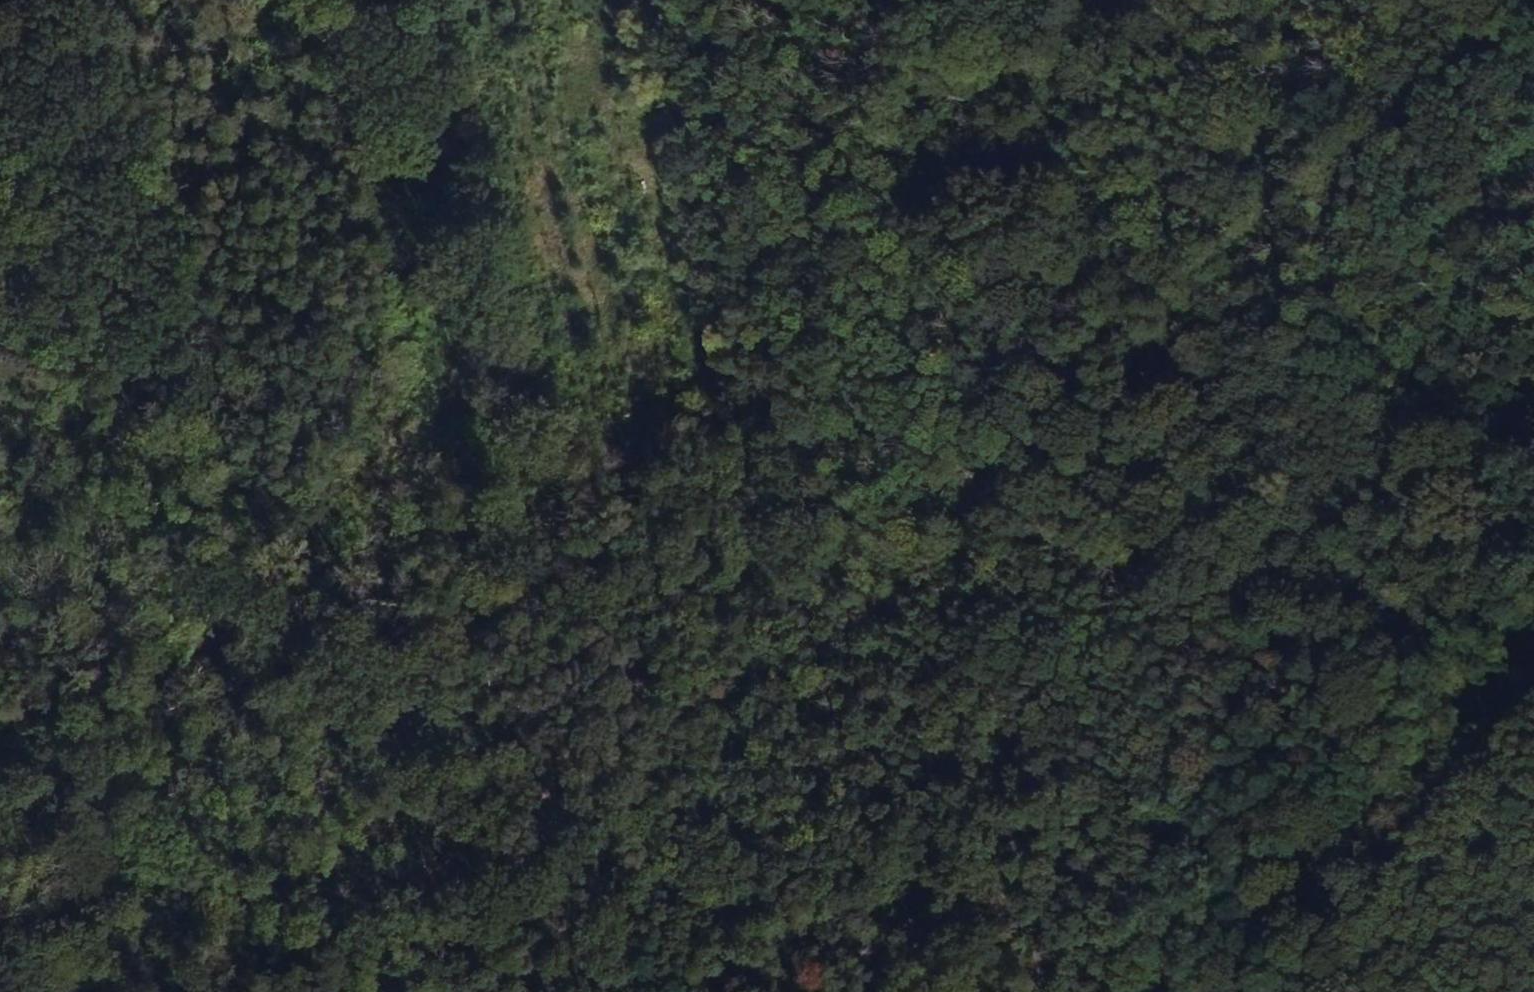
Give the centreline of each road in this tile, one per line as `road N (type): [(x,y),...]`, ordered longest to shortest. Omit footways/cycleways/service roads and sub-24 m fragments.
road 1 (track): [(1309,991),(1533,724)]

